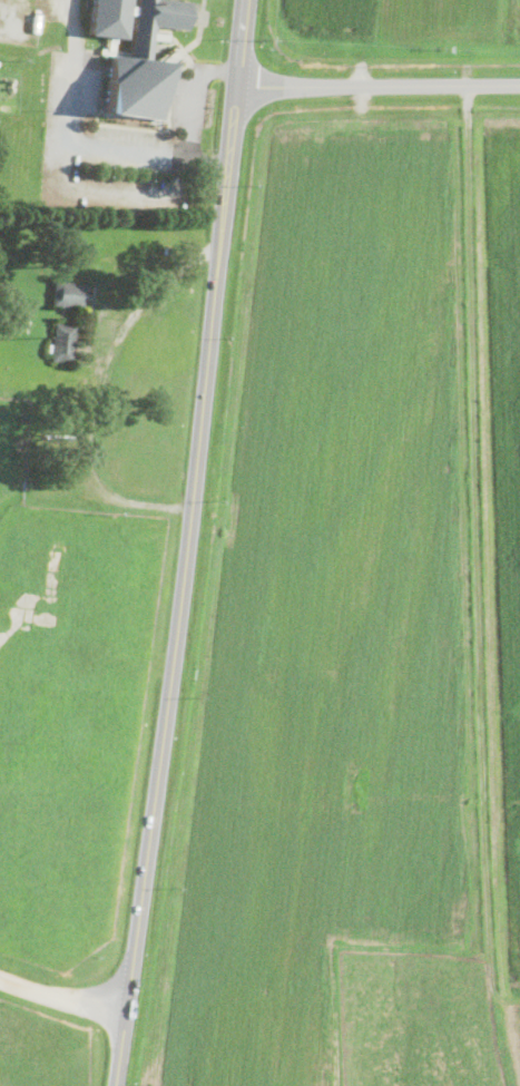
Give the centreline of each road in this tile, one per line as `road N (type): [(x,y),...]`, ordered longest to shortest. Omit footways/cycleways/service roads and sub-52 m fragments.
road 1 (tertiary): [(115,1085),(193,508),(245,0)]
road 2 (residential): [(236,85),(519,83)]
road 3 (residential): [(0,975),(126,1014)]

